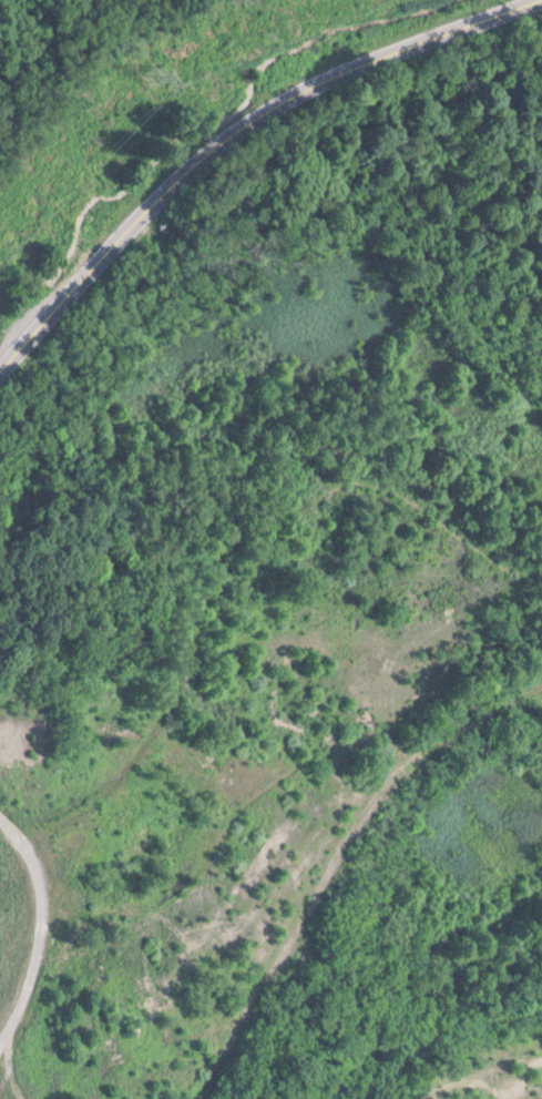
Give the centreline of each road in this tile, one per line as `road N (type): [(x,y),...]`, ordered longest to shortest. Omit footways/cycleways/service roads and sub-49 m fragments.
road 1 (track): [(541,576),(397,486),(345,481),(306,560),(238,573),(196,657),(122,764),(76,794),(6,822)]
road 2 (residential): [(0,373),(145,213),(222,143),(333,80),(541,1)]
road 3 (track): [(541,685),(407,755),(350,832),(189,1098)]

